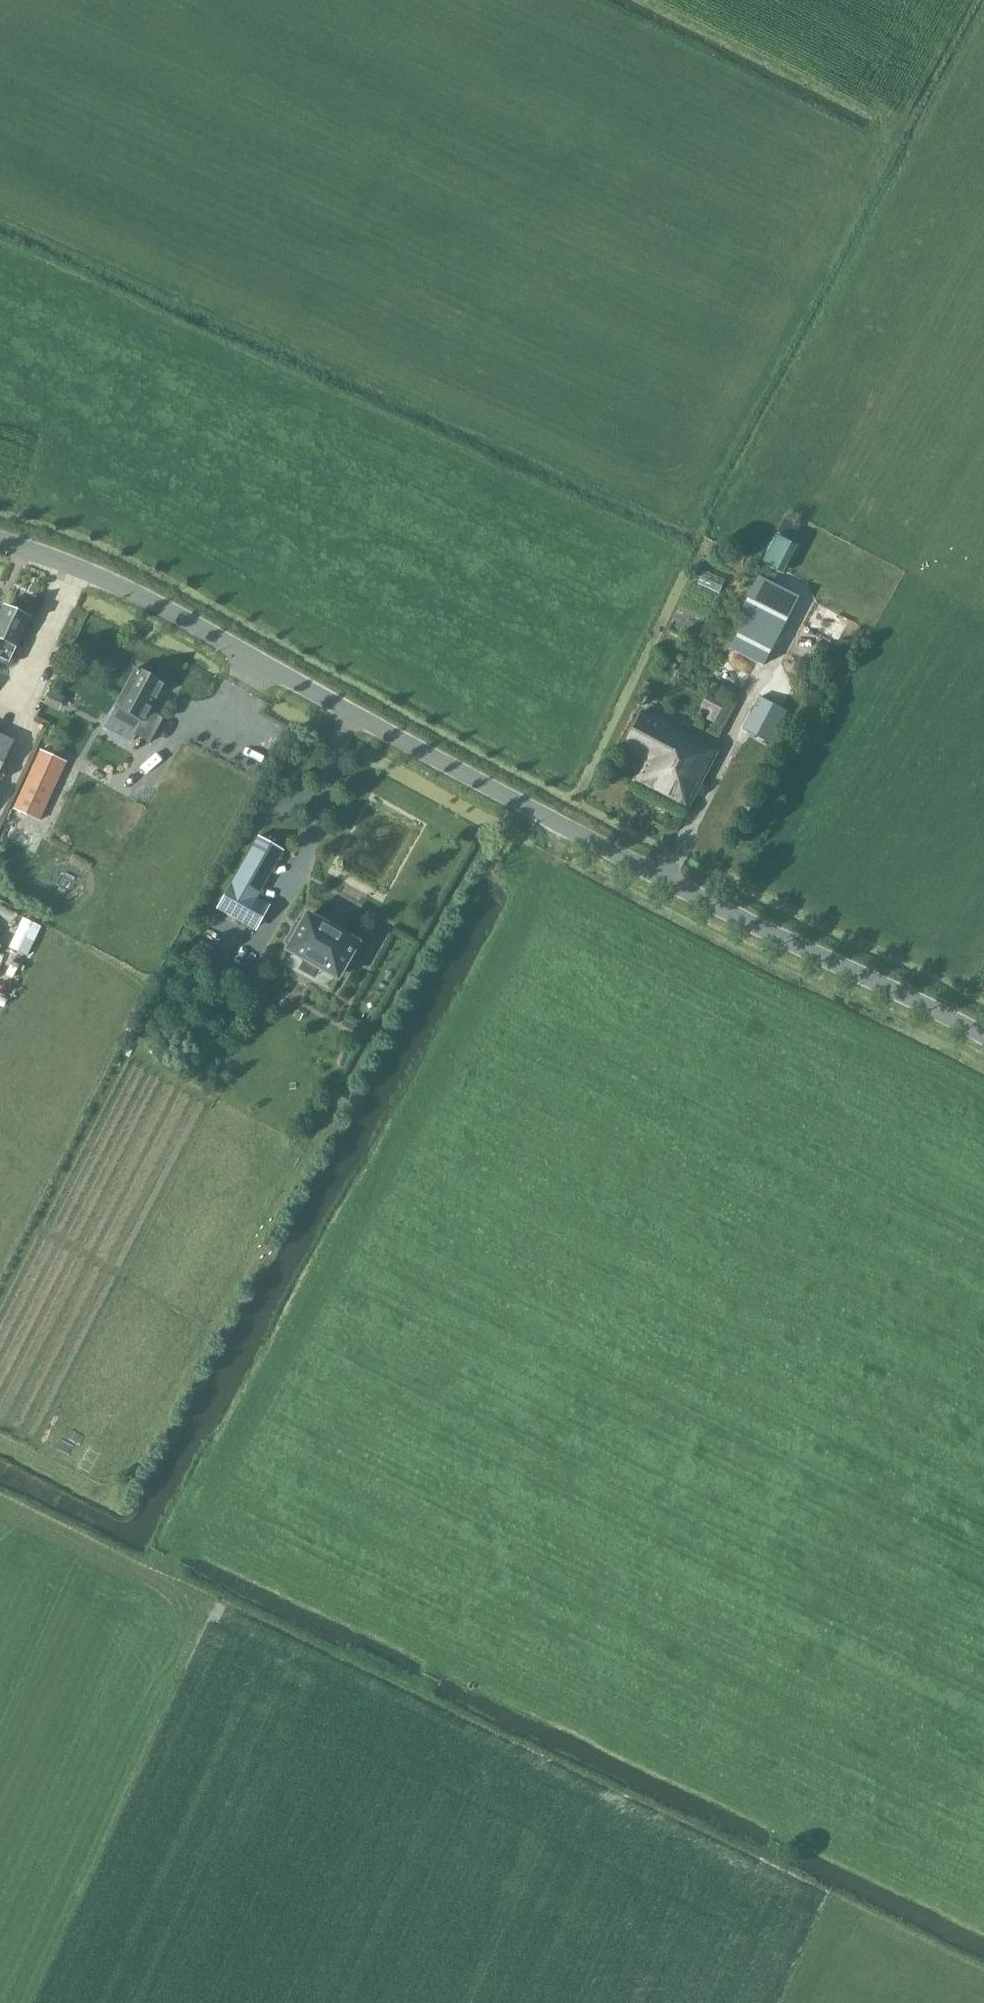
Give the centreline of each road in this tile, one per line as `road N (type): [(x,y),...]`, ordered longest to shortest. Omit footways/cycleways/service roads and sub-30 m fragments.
road 1 (unclassified): [(983,1040),(84,573),(0,544)]

